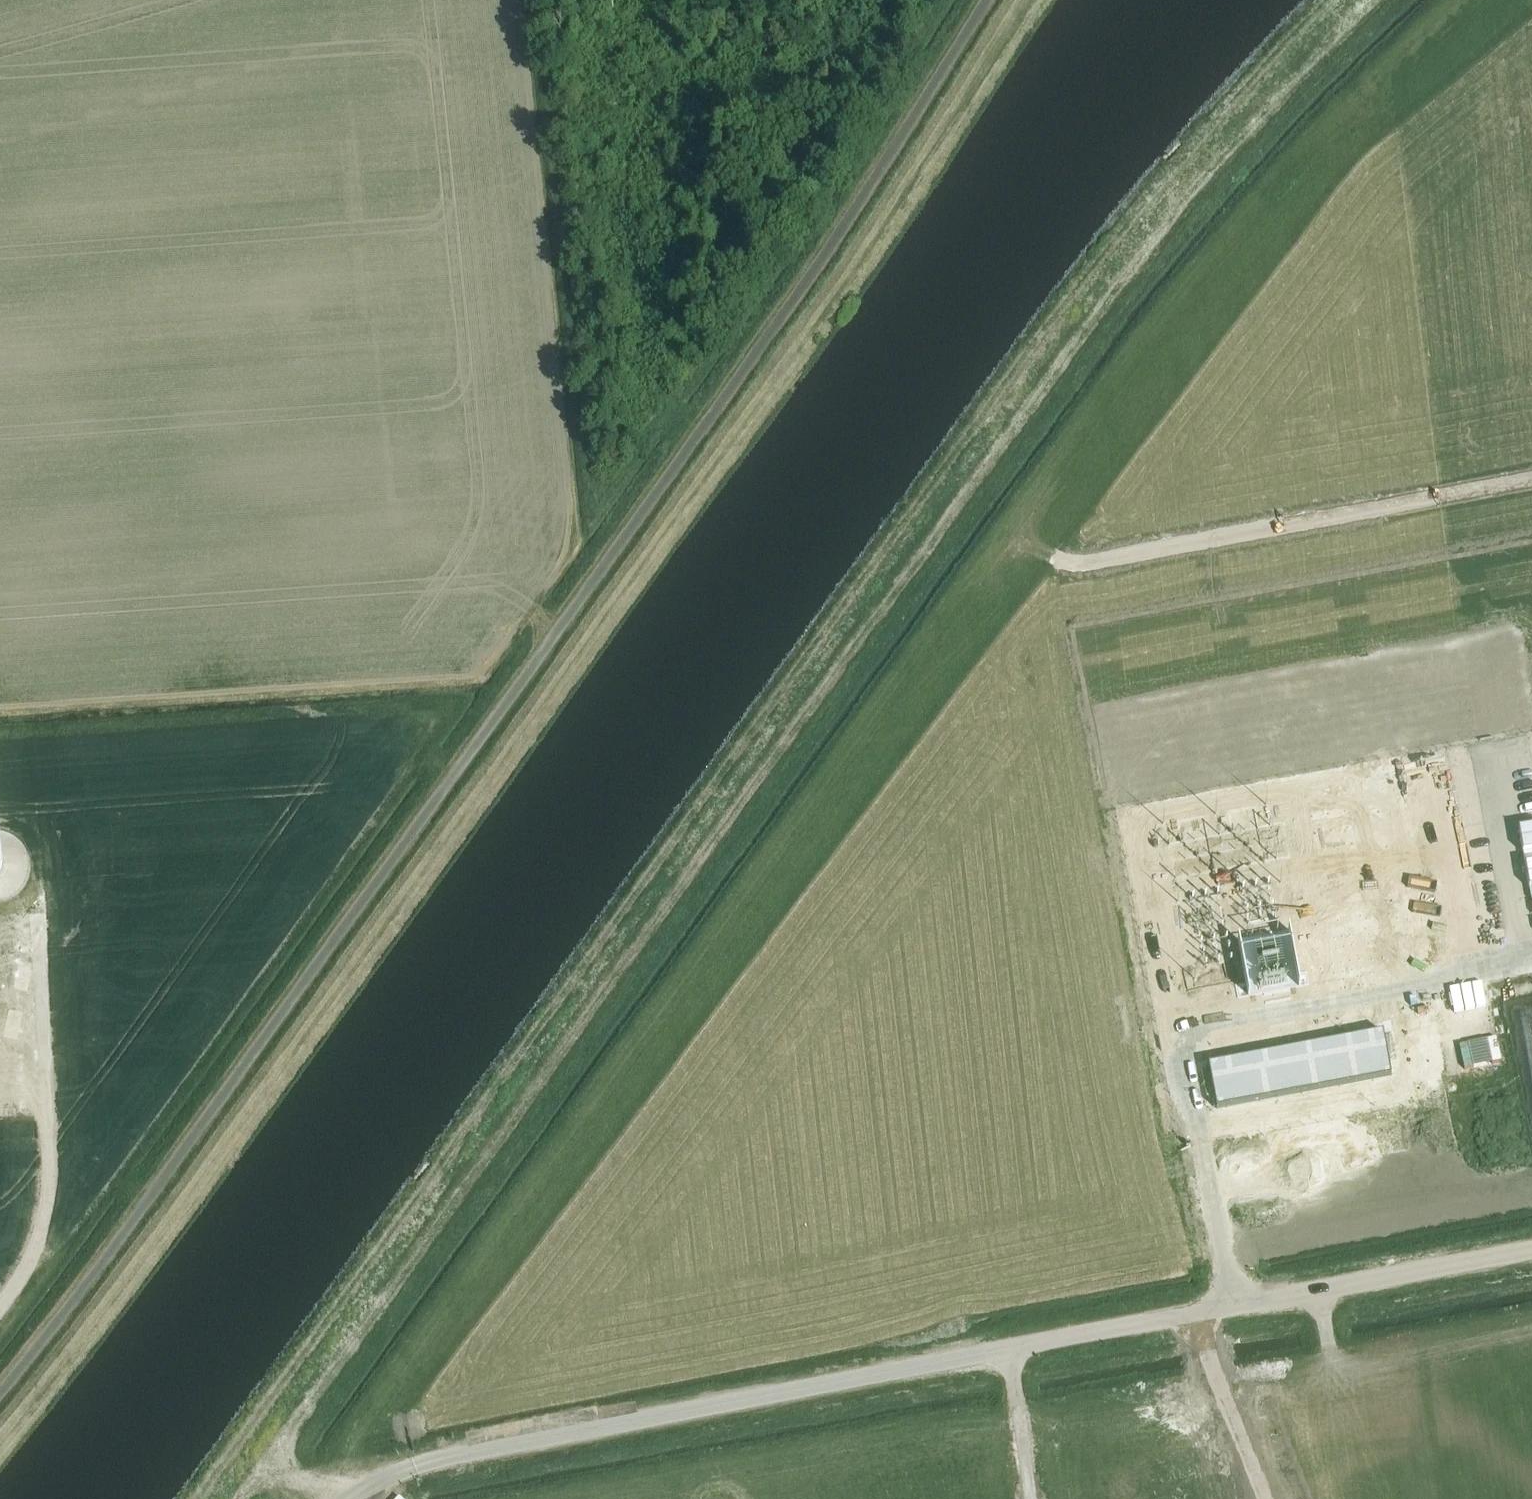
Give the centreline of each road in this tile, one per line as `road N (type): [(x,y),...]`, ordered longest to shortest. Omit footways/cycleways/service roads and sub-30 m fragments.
road 1 (unclassified): [(0,1390),(115,1245),(742,372),(987,0)]
road 2 (unclassified): [(352,1498),(433,1461),(1531,1255)]
road 3 (track): [(363,1491),(297,1480),(235,1498)]

